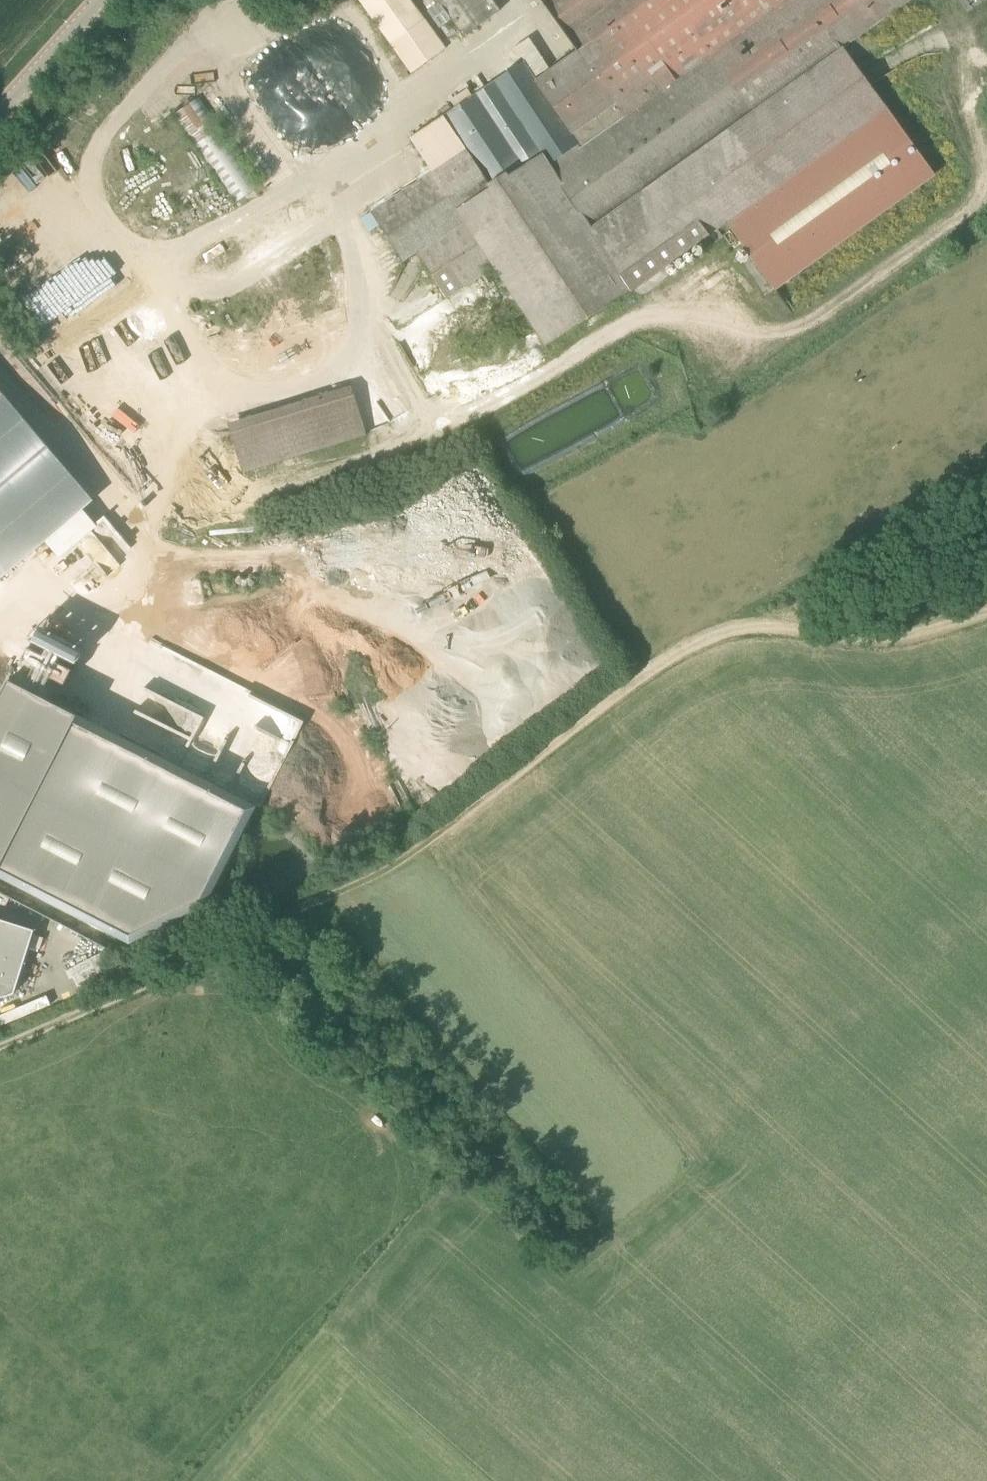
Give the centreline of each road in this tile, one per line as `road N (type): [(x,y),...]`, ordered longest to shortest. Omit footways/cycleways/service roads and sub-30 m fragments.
road 1 (track): [(986,608),(957,605),(803,639),(709,640),(352,892),(110,1008),(0,1052)]
road 2 (tertiary): [(0,113),(100,0)]

